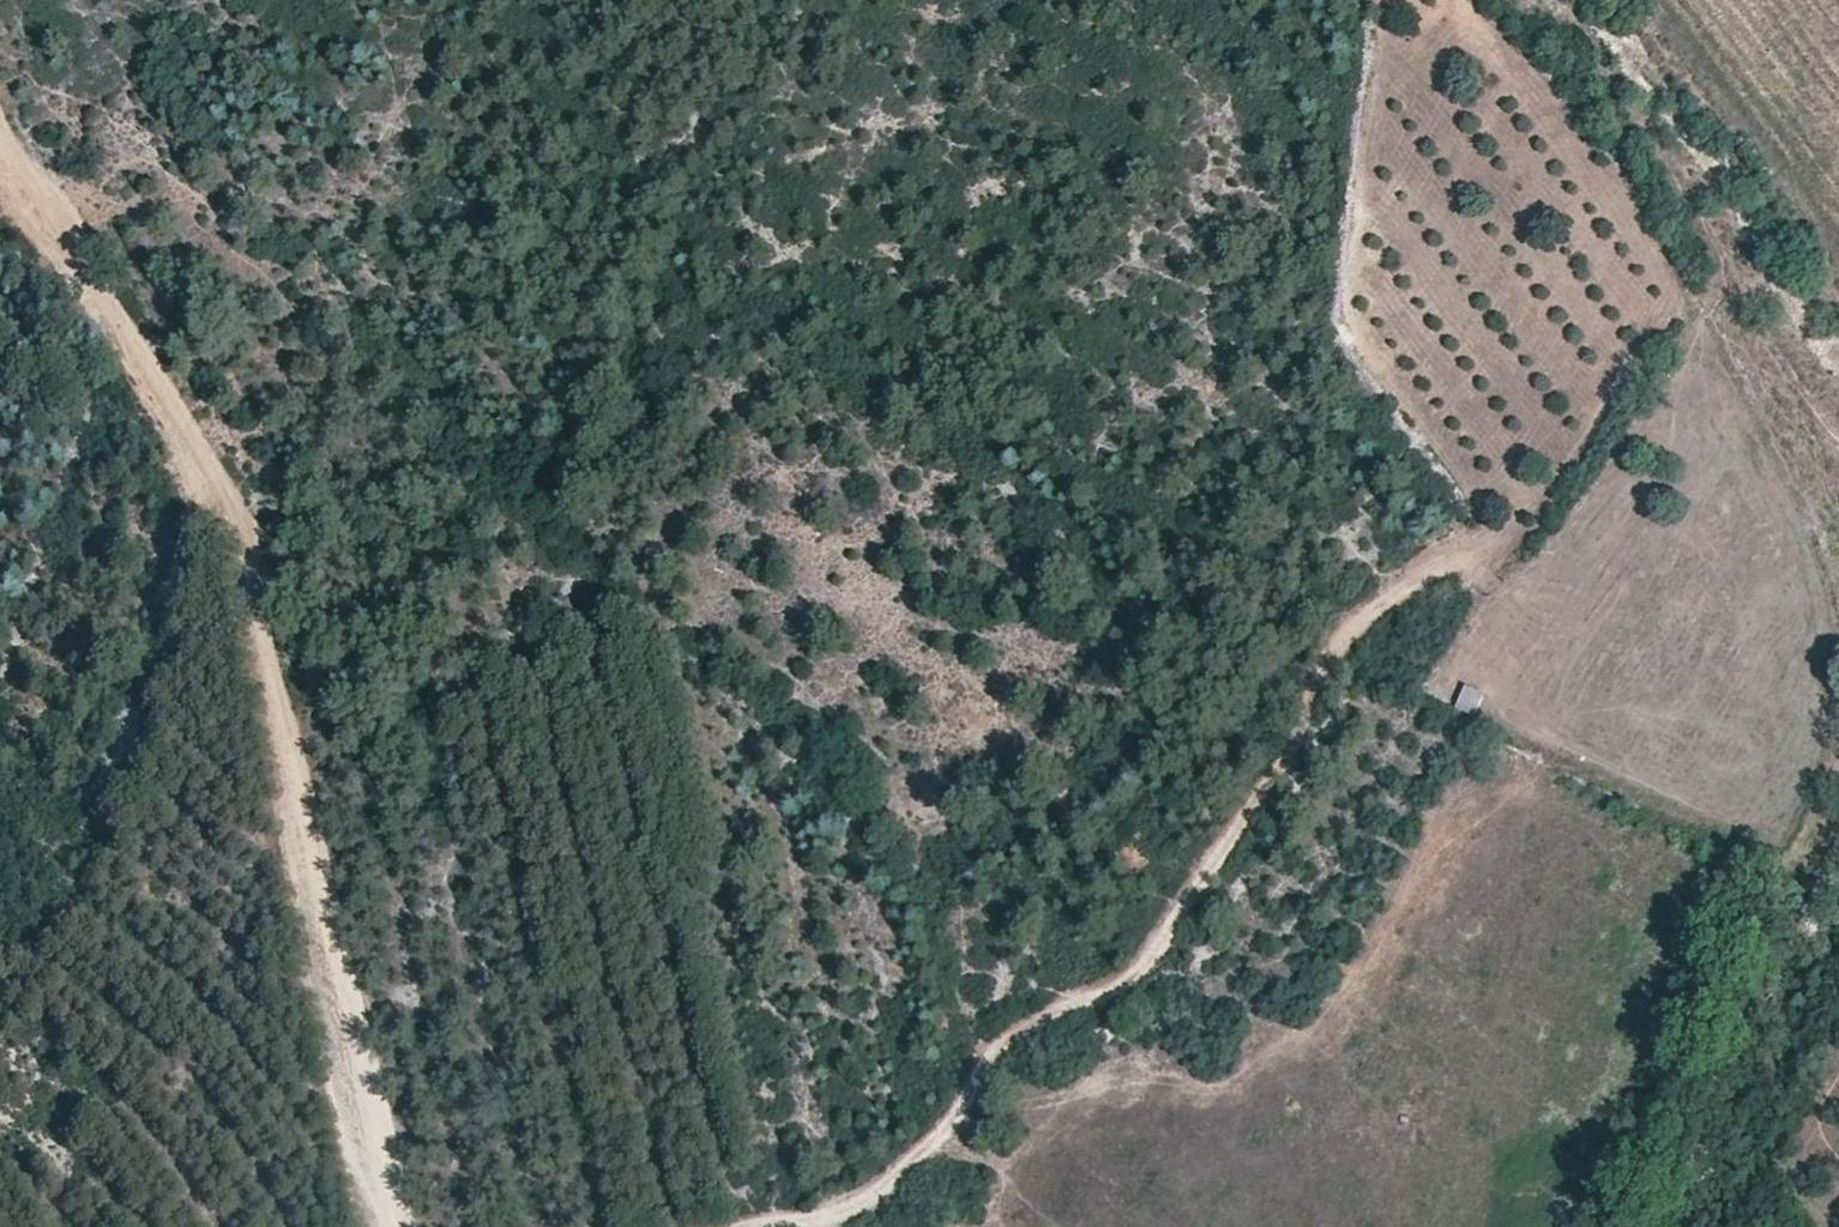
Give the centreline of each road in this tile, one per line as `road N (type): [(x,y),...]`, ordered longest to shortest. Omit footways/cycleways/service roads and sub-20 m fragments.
road 1 (track): [(393,1226),(225,501),(0,145)]

